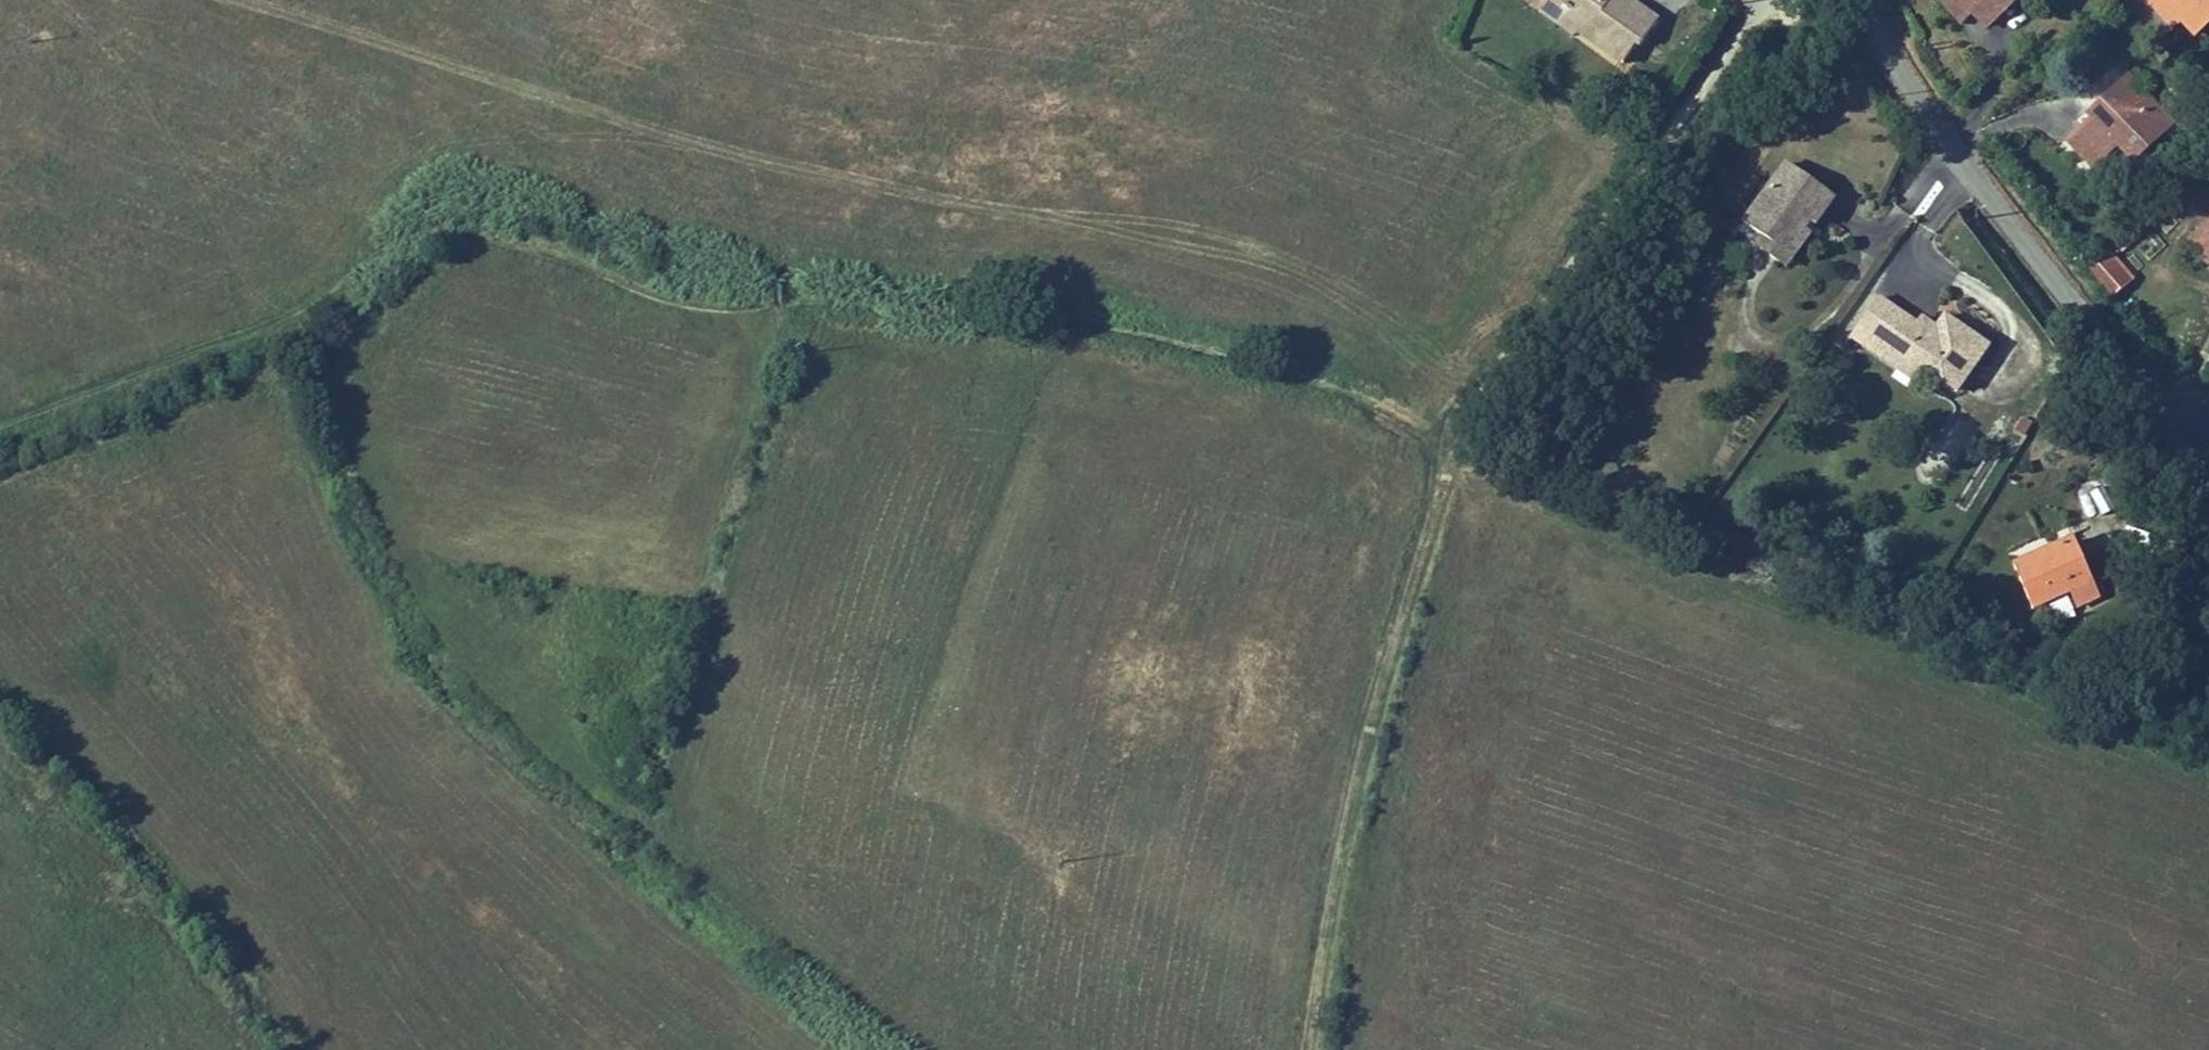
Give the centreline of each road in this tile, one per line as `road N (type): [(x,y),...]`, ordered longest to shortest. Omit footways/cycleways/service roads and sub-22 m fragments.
road 1 (track): [(1763,0),(1484,389),(1435,504),(1349,777),(1304,1049)]
road 2 (unclassified): [(1859,0),(1960,161),(2132,382),(2154,433)]
road 3 (unclassified): [(2154,433),(2208,558)]

